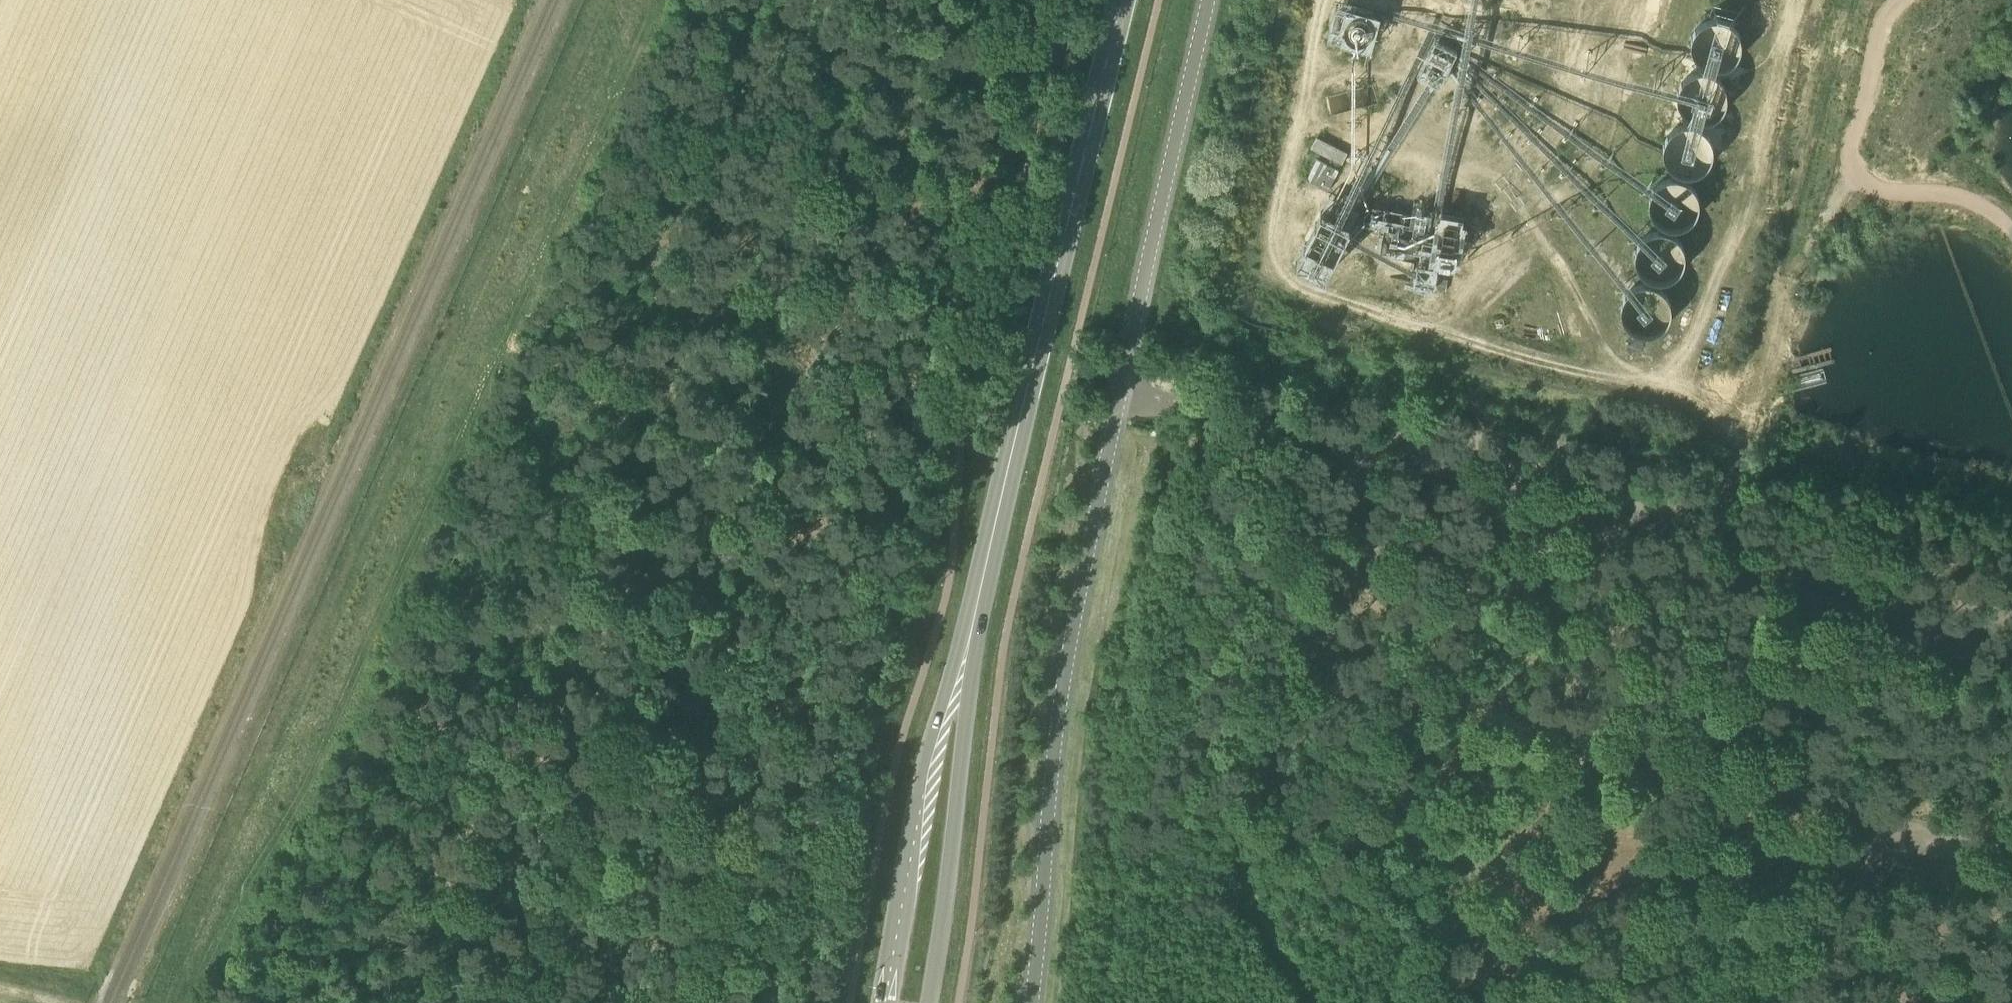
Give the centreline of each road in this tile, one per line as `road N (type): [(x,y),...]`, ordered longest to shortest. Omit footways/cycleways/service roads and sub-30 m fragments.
road 1 (track): [(188,1002),(216,931),(341,715),(430,488),(645,17)]
road 2 (unclassified): [(1031,1002),(1061,694),(1127,352),(1210,0)]
road 3 (secondary): [(987,567),(1122,0)]
road 4 (secondary): [(987,567),(928,758),(886,1002)]
road 5 (secondary): [(929,1002),(987,567)]

